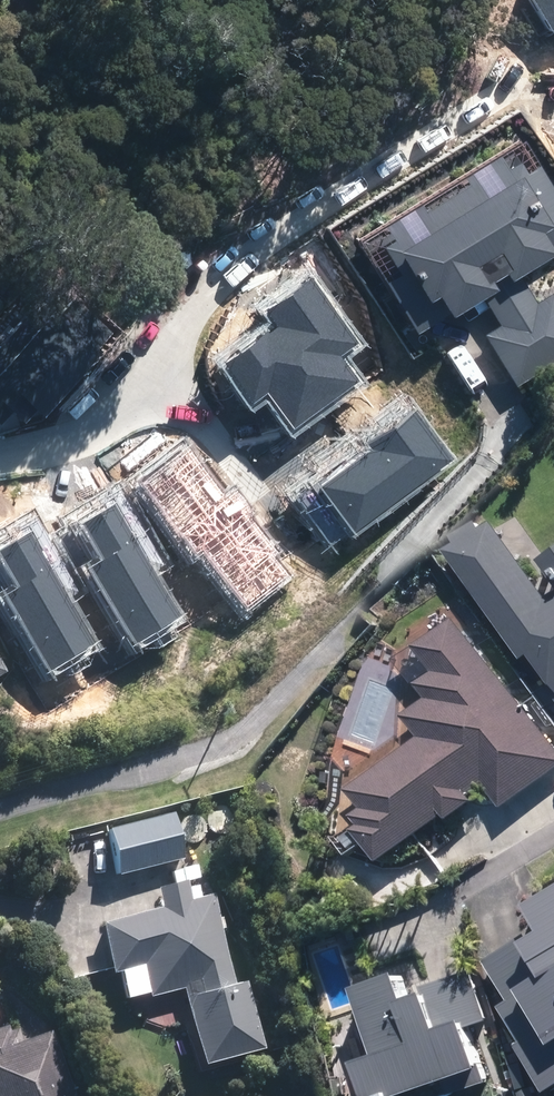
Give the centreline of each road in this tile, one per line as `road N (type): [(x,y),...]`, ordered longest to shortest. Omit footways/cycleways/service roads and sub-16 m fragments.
road 1 (residential): [(151,370),(207,291),(260,244),(515,79)]
road 2 (residential): [(0,454),(77,432),(130,399),(151,370)]
road 3 (residential): [(151,370),(194,402),(248,481)]

